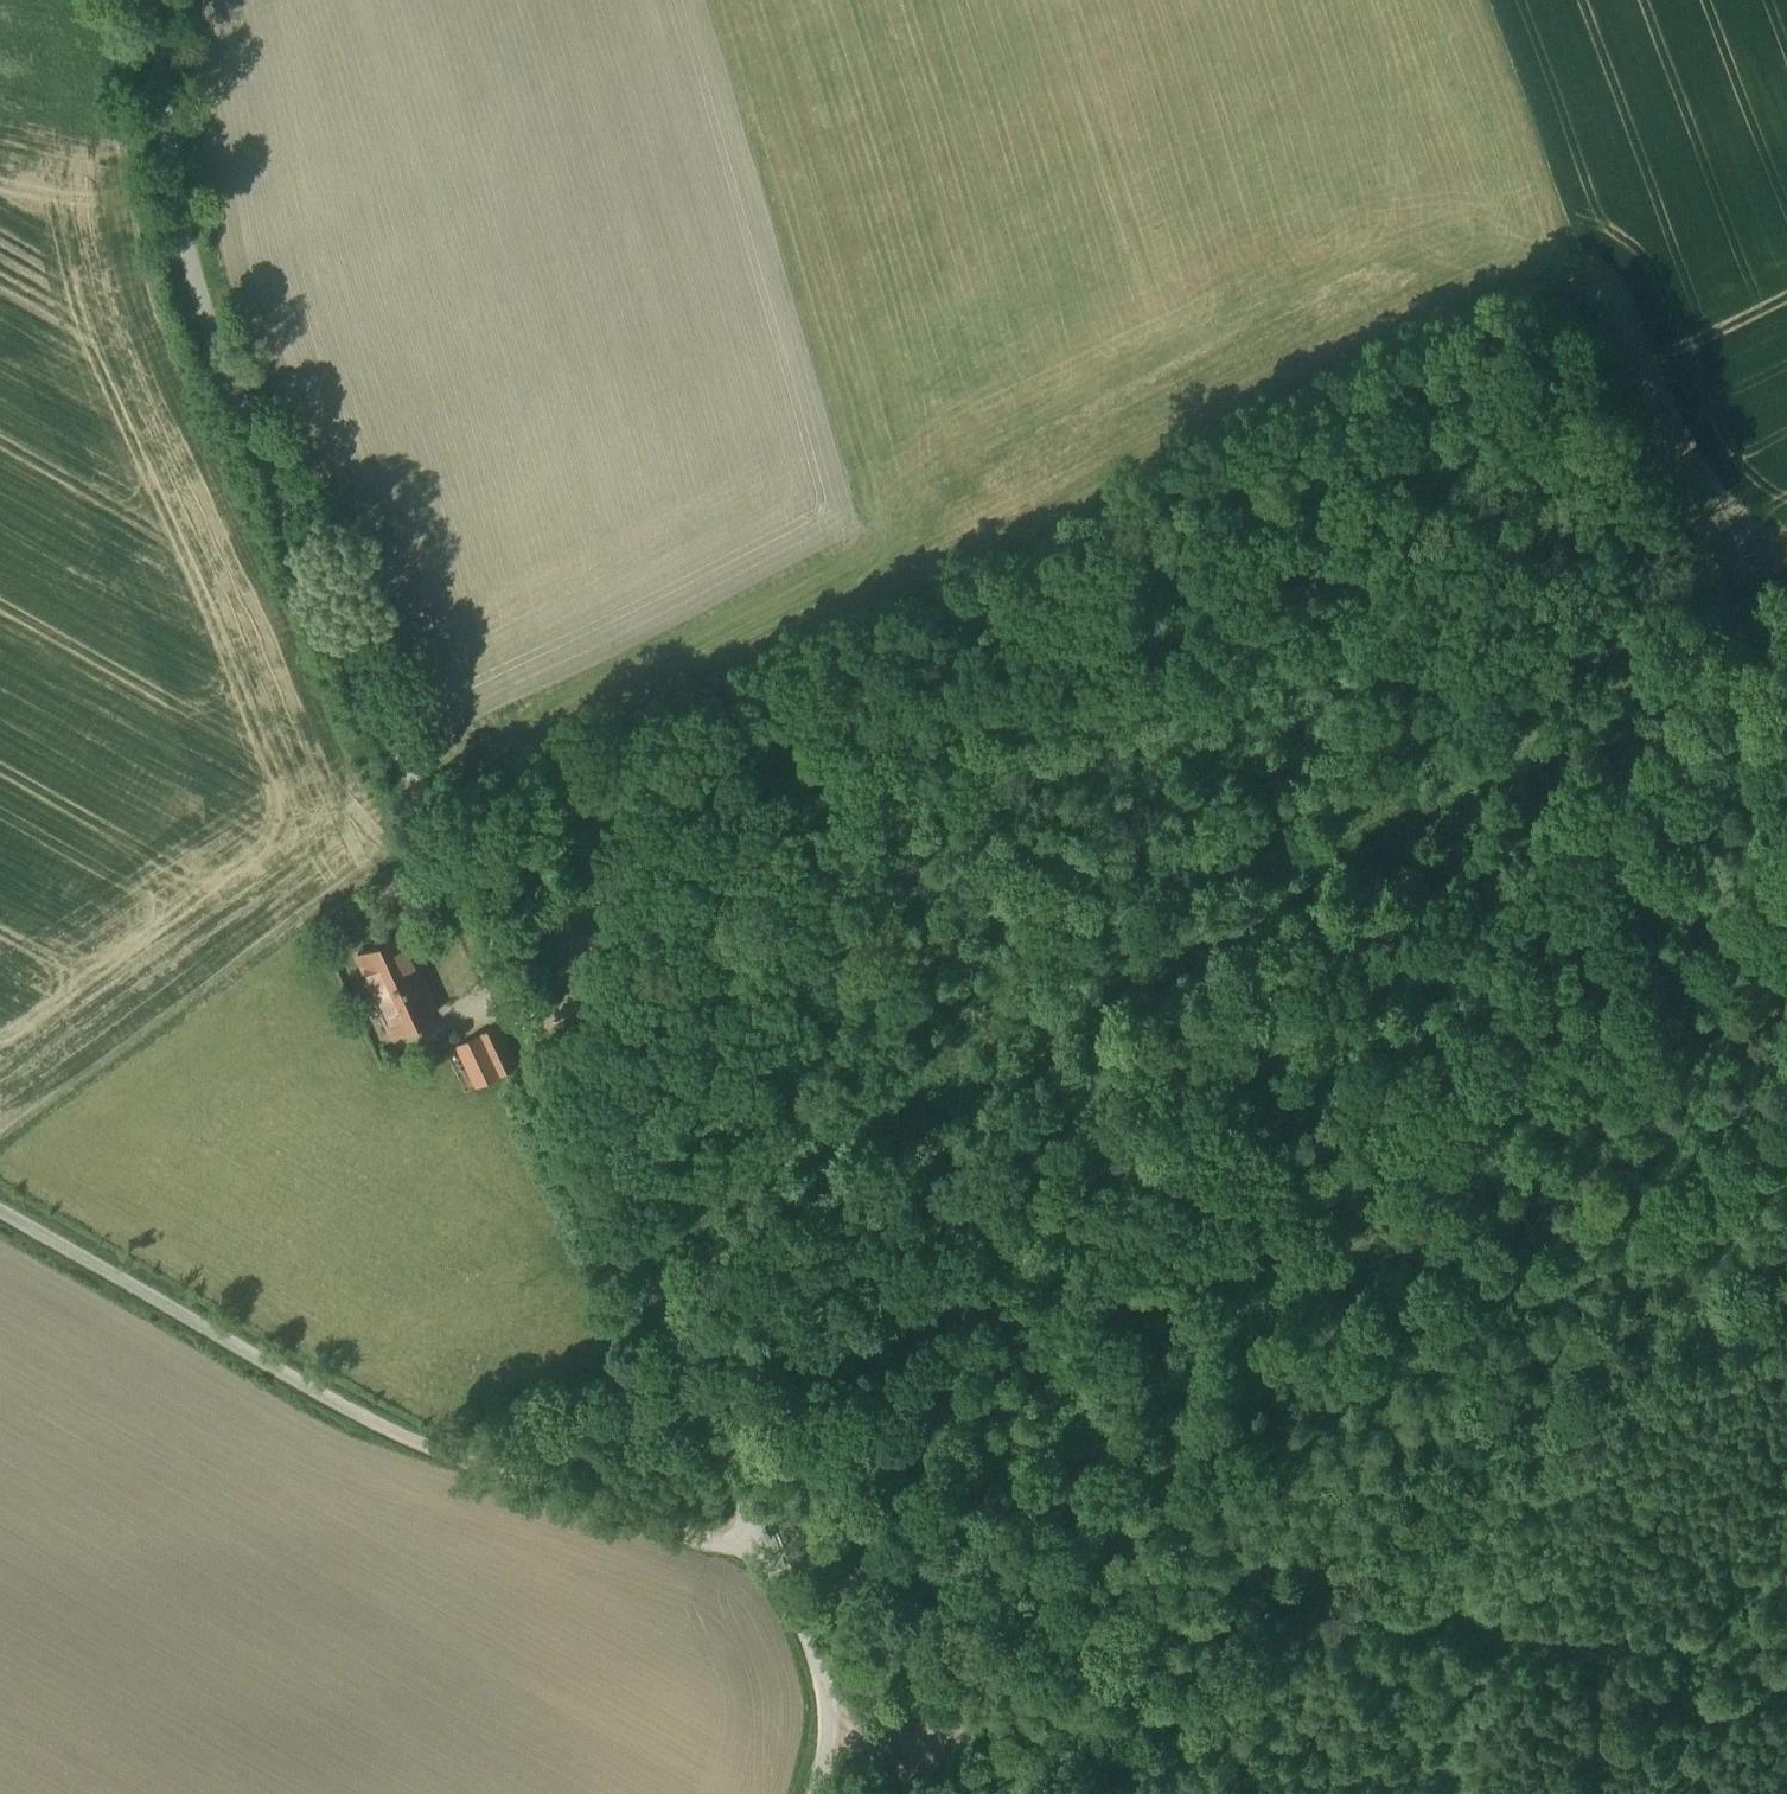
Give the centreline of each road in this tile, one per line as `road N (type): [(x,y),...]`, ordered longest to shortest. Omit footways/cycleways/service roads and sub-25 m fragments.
road 1 (unclassified): [(154,0),(214,322),(761,1539)]
road 2 (unclassified): [(0,1213),(375,1425),(455,1459),(705,1543),(761,1539)]
road 3 (unclassified): [(761,1539),(824,1680),(830,1745),(815,1793)]

